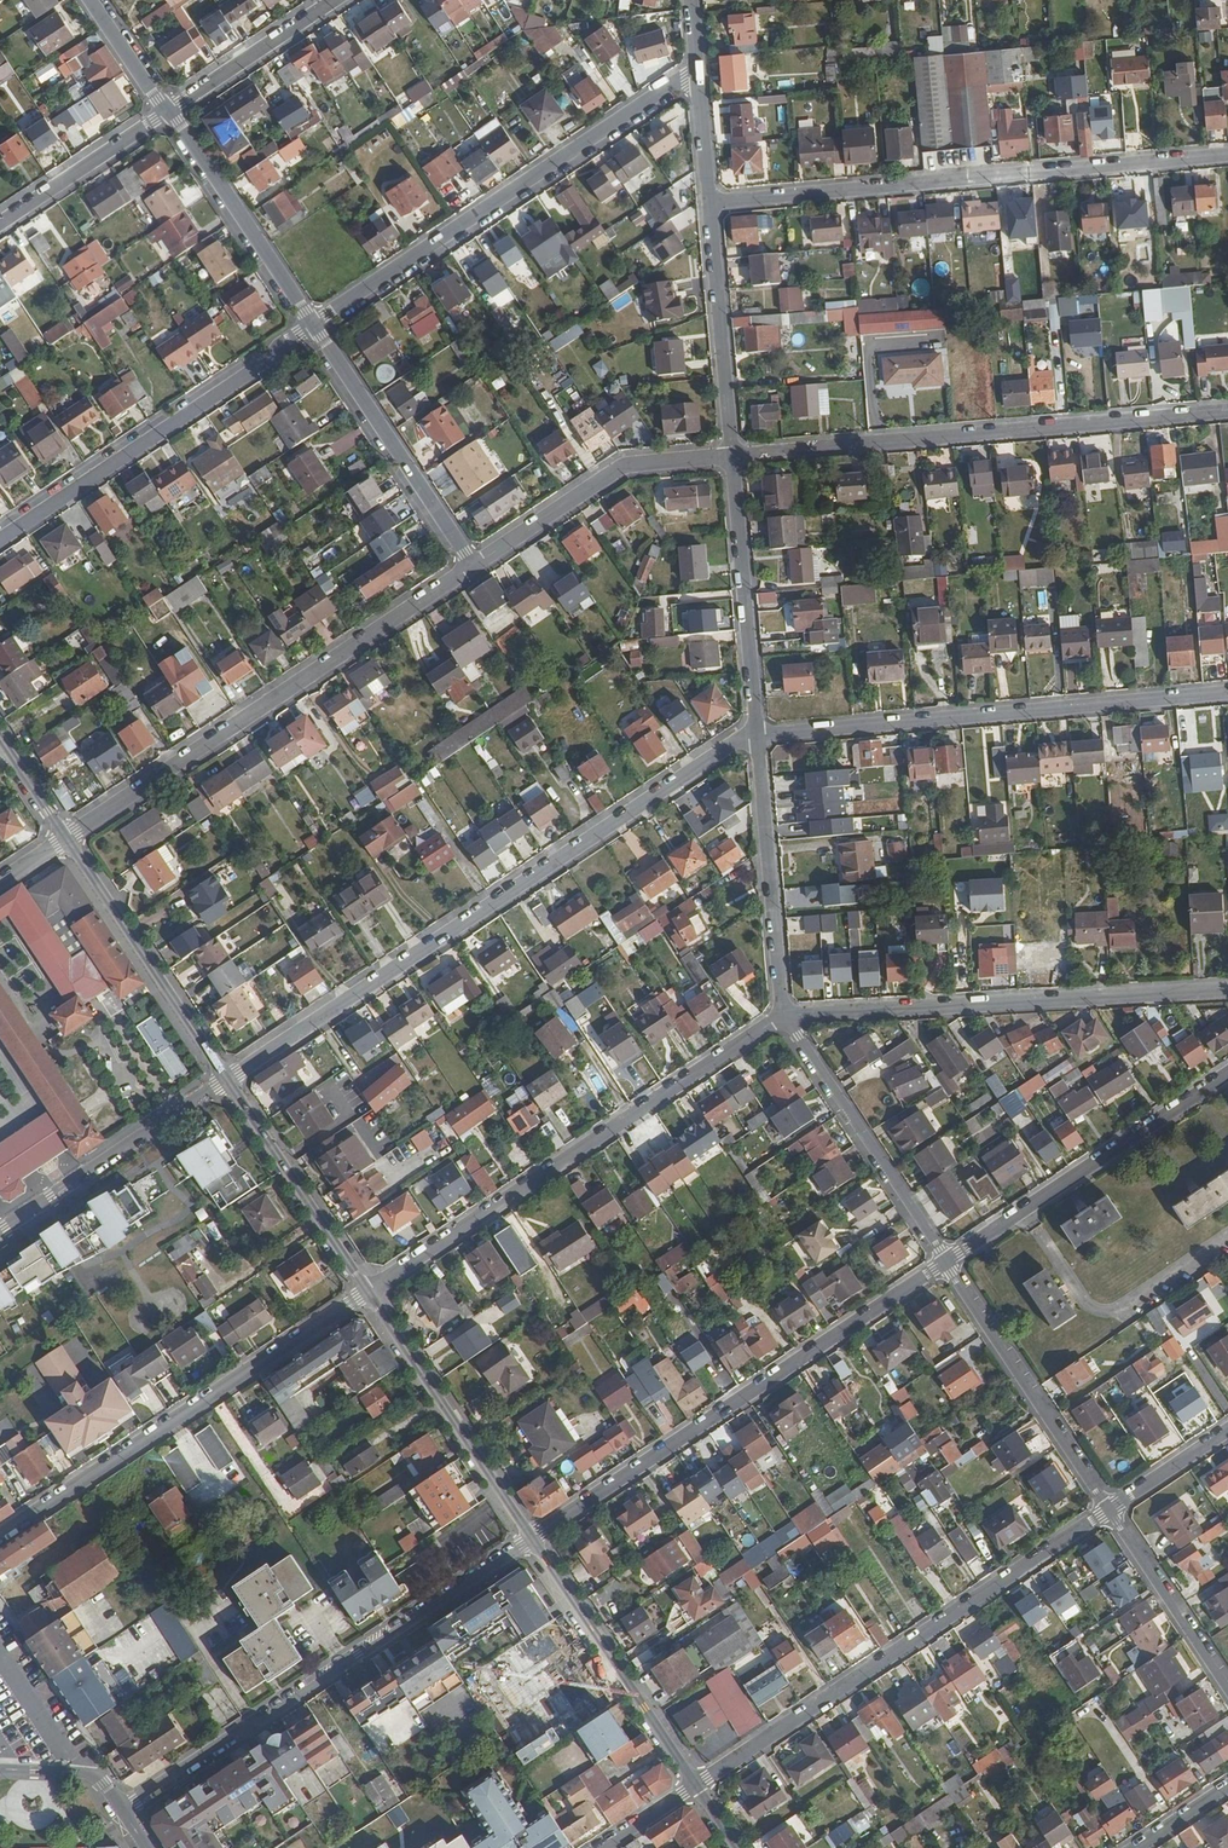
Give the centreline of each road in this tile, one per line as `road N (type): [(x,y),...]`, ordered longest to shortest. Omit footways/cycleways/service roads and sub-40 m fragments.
road 1 (residential): [(757,735),(228,1079)]
road 2 (residential): [(710,207),(1227,155)]
road 3 (residential): [(531,1541),(946,1260)]
road 4 (residential): [(783,1015),(367,1291)]
road 5 (residential): [(1227,410),(732,455)]
road 6 (residential): [(696,1785),(1107,1510)]
road 7 (residential): [(122,1808),(531,1541)]
road 8 (residential): [(472,565),(68,839)]
road 9 (residential): [(757,735),(1227,692)]
road 10 (residential): [(313,325),(698,71)]
road 11 (residential): [(783,1015),(1227,990)]
road 12 (residential): [(367,1291),(0,1532)]
road 13 (residential): [(0,538),(313,325)]
road 14 (residential): [(946,1260),(1227,1071)]
road 15 (tertiary): [(531,1541),(367,1291)]
road 16 (residential): [(946,1260),(1107,1510)]
road 17 (tertiary): [(696,1785),(531,1541)]
road 18 (residential): [(783,1015),(946,1260)]
road 19 (residential): [(732,455),(624,465),(472,565)]
road 20 (tertiary): [(228,1079),(68,839)]
road 21 (residential): [(472,565),(313,325)]
road 22 (residential): [(757,735),(783,1015)]
road 23 (residential): [(732,455),(757,735)]
road 24 (residential): [(228,1079),(0,1232)]
road 25 (residential): [(313,325),(169,111)]
road 26 (tertiary): [(367,1291),(228,1079)]
road 27 (residential): [(732,455),(710,207)]
road 28 (residential): [(1107,1510),(1227,1690)]
road 29 (residential): [(0,224),(169,111)]
road 30 (residential): [(169,111),(334,0)]
road 31 (residential): [(1107,1510),(1227,1430)]
road 32 (tertiary): [(0,1769),(87,1773),(122,1808)]
road 33 (residential): [(710,207),(698,71)]
road 34 (residential): [(169,111),(92,0)]
road 35 (tertiary): [(68,839),(0,738)]

